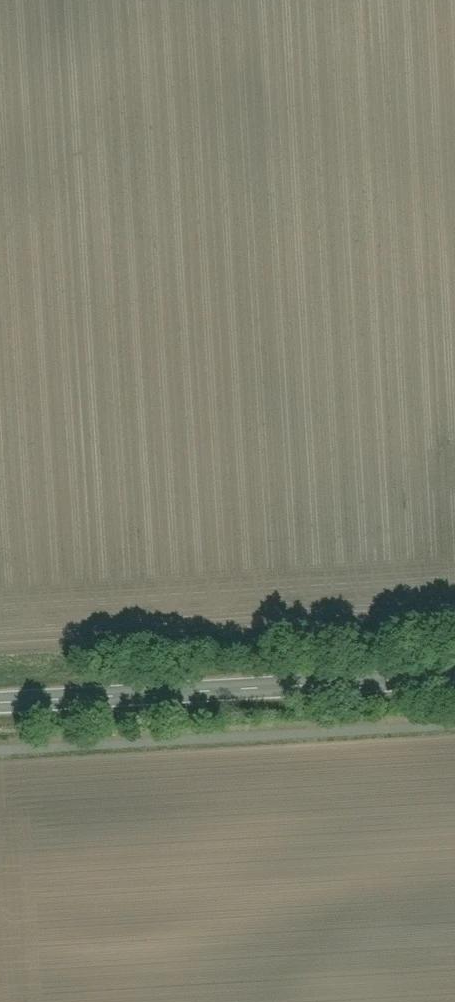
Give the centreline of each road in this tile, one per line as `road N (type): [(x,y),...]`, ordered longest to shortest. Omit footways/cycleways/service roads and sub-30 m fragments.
road 1 (tertiary): [(0,705),(454,680)]

